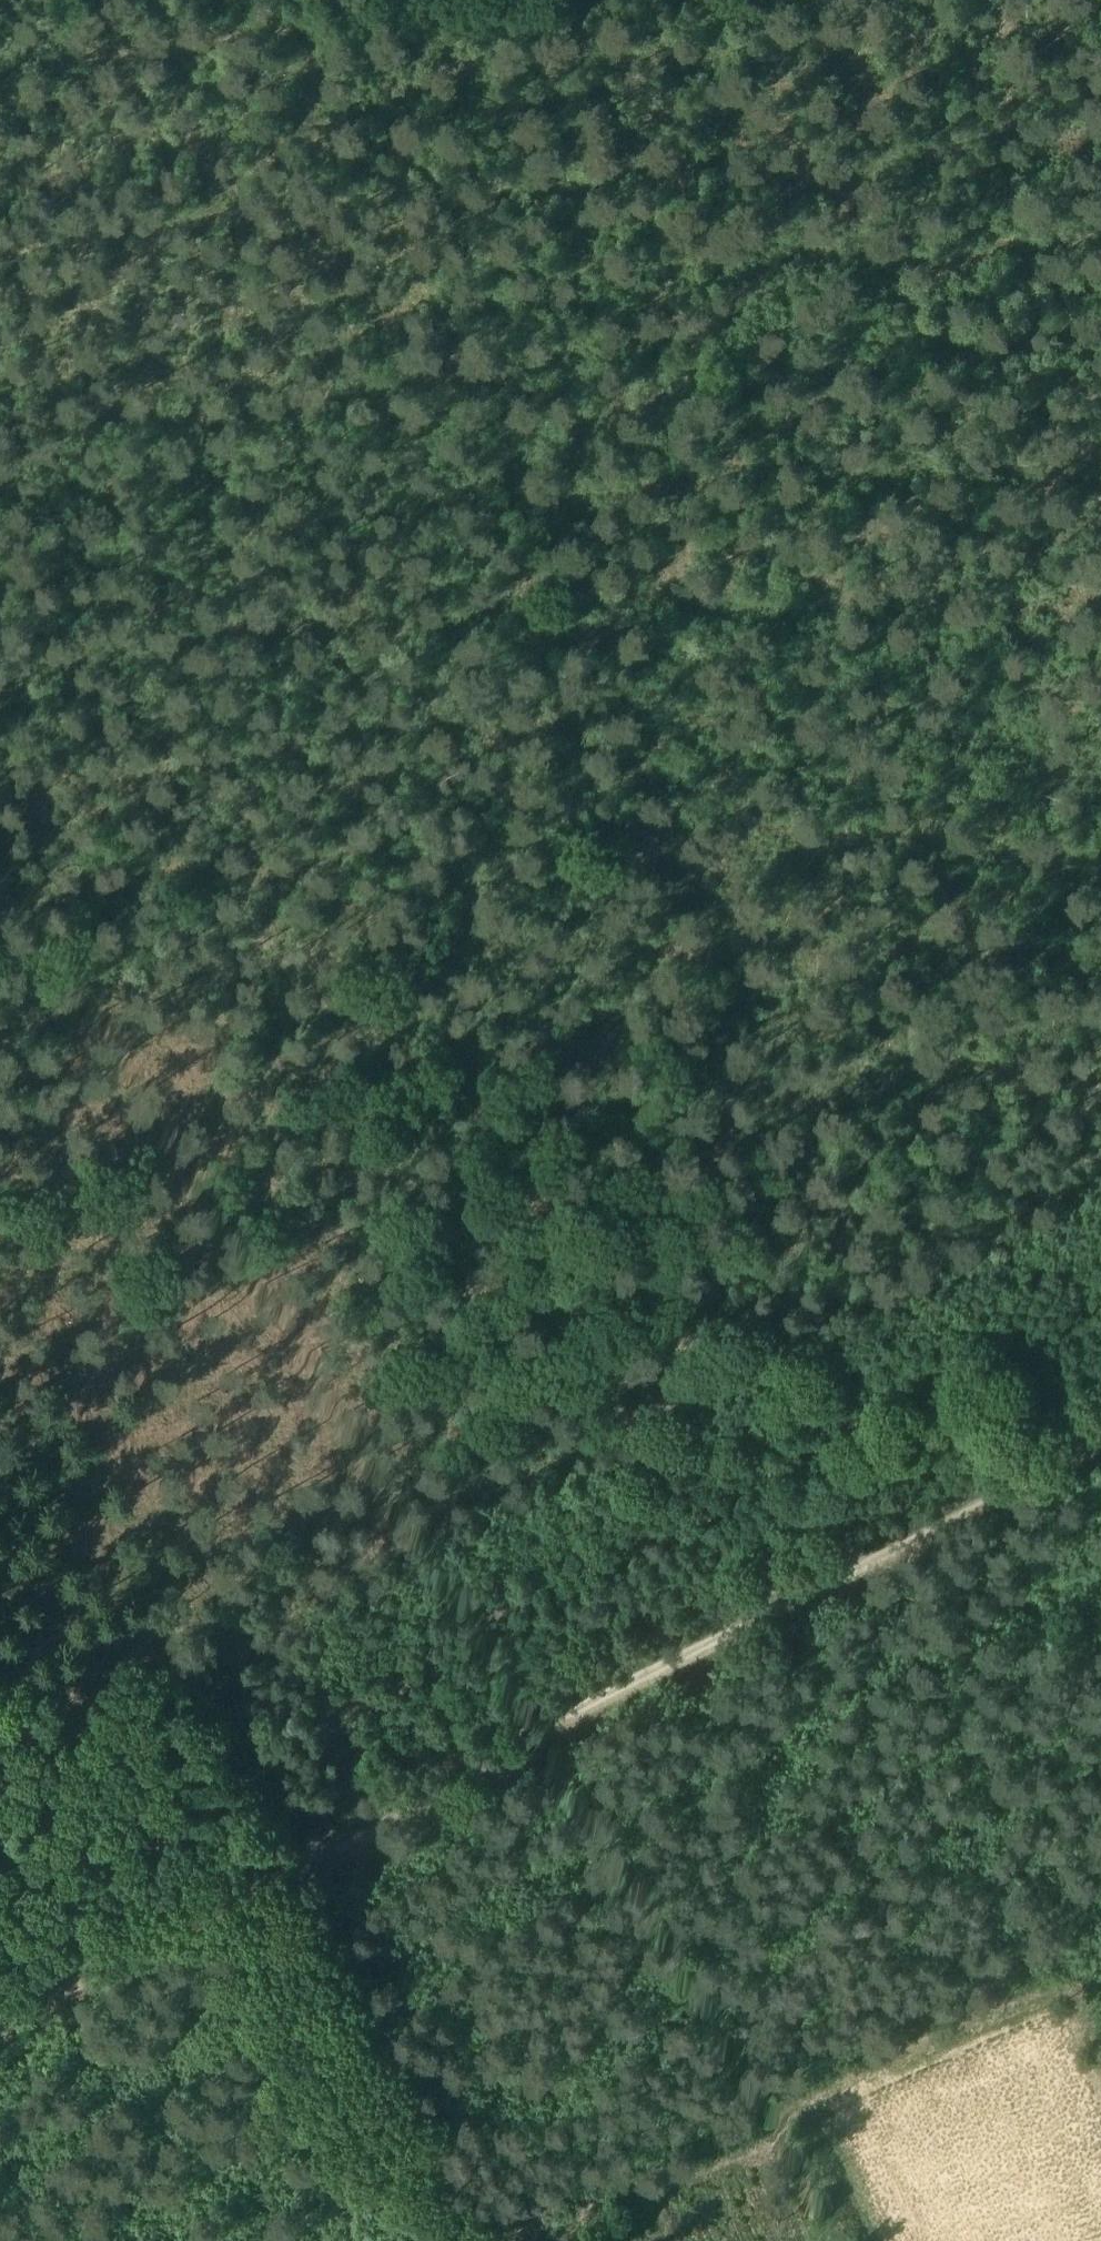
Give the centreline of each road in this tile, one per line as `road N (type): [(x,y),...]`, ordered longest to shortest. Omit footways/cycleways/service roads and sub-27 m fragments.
road 1 (track): [(262,1872),(1100,1452)]
road 2 (track): [(262,1872),(455,2240)]
road 3 (track): [(0,1998),(262,1872)]

